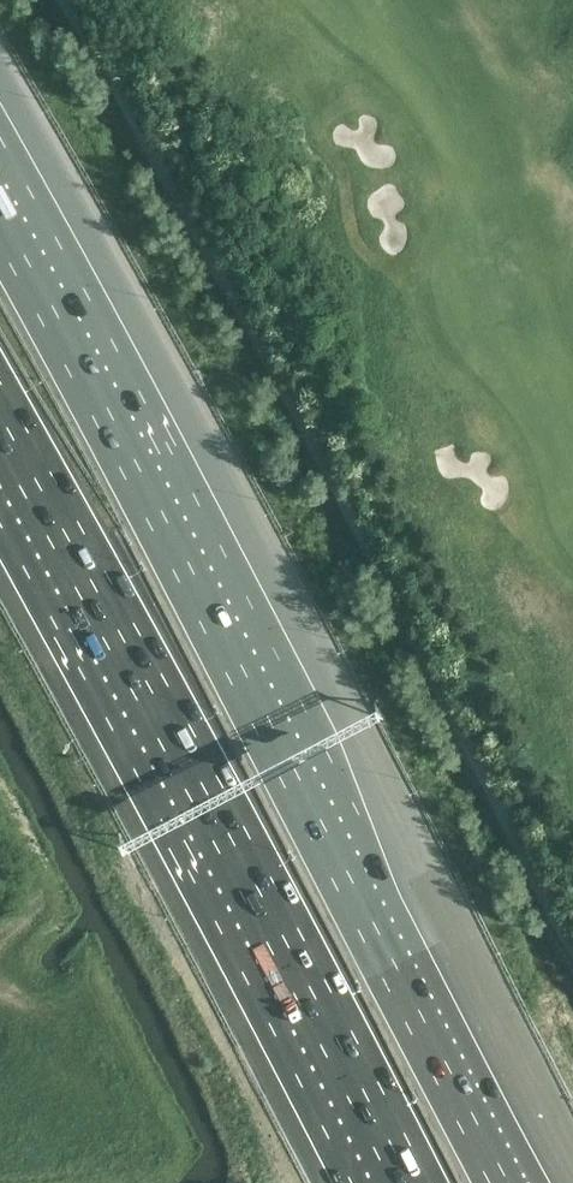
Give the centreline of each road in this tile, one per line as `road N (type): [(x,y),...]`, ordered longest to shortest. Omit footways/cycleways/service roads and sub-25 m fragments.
road 1 (motorway): [(509,1182),(0,220)]
road 2 (motorway): [(0,429),(259,899),(404,1182)]

